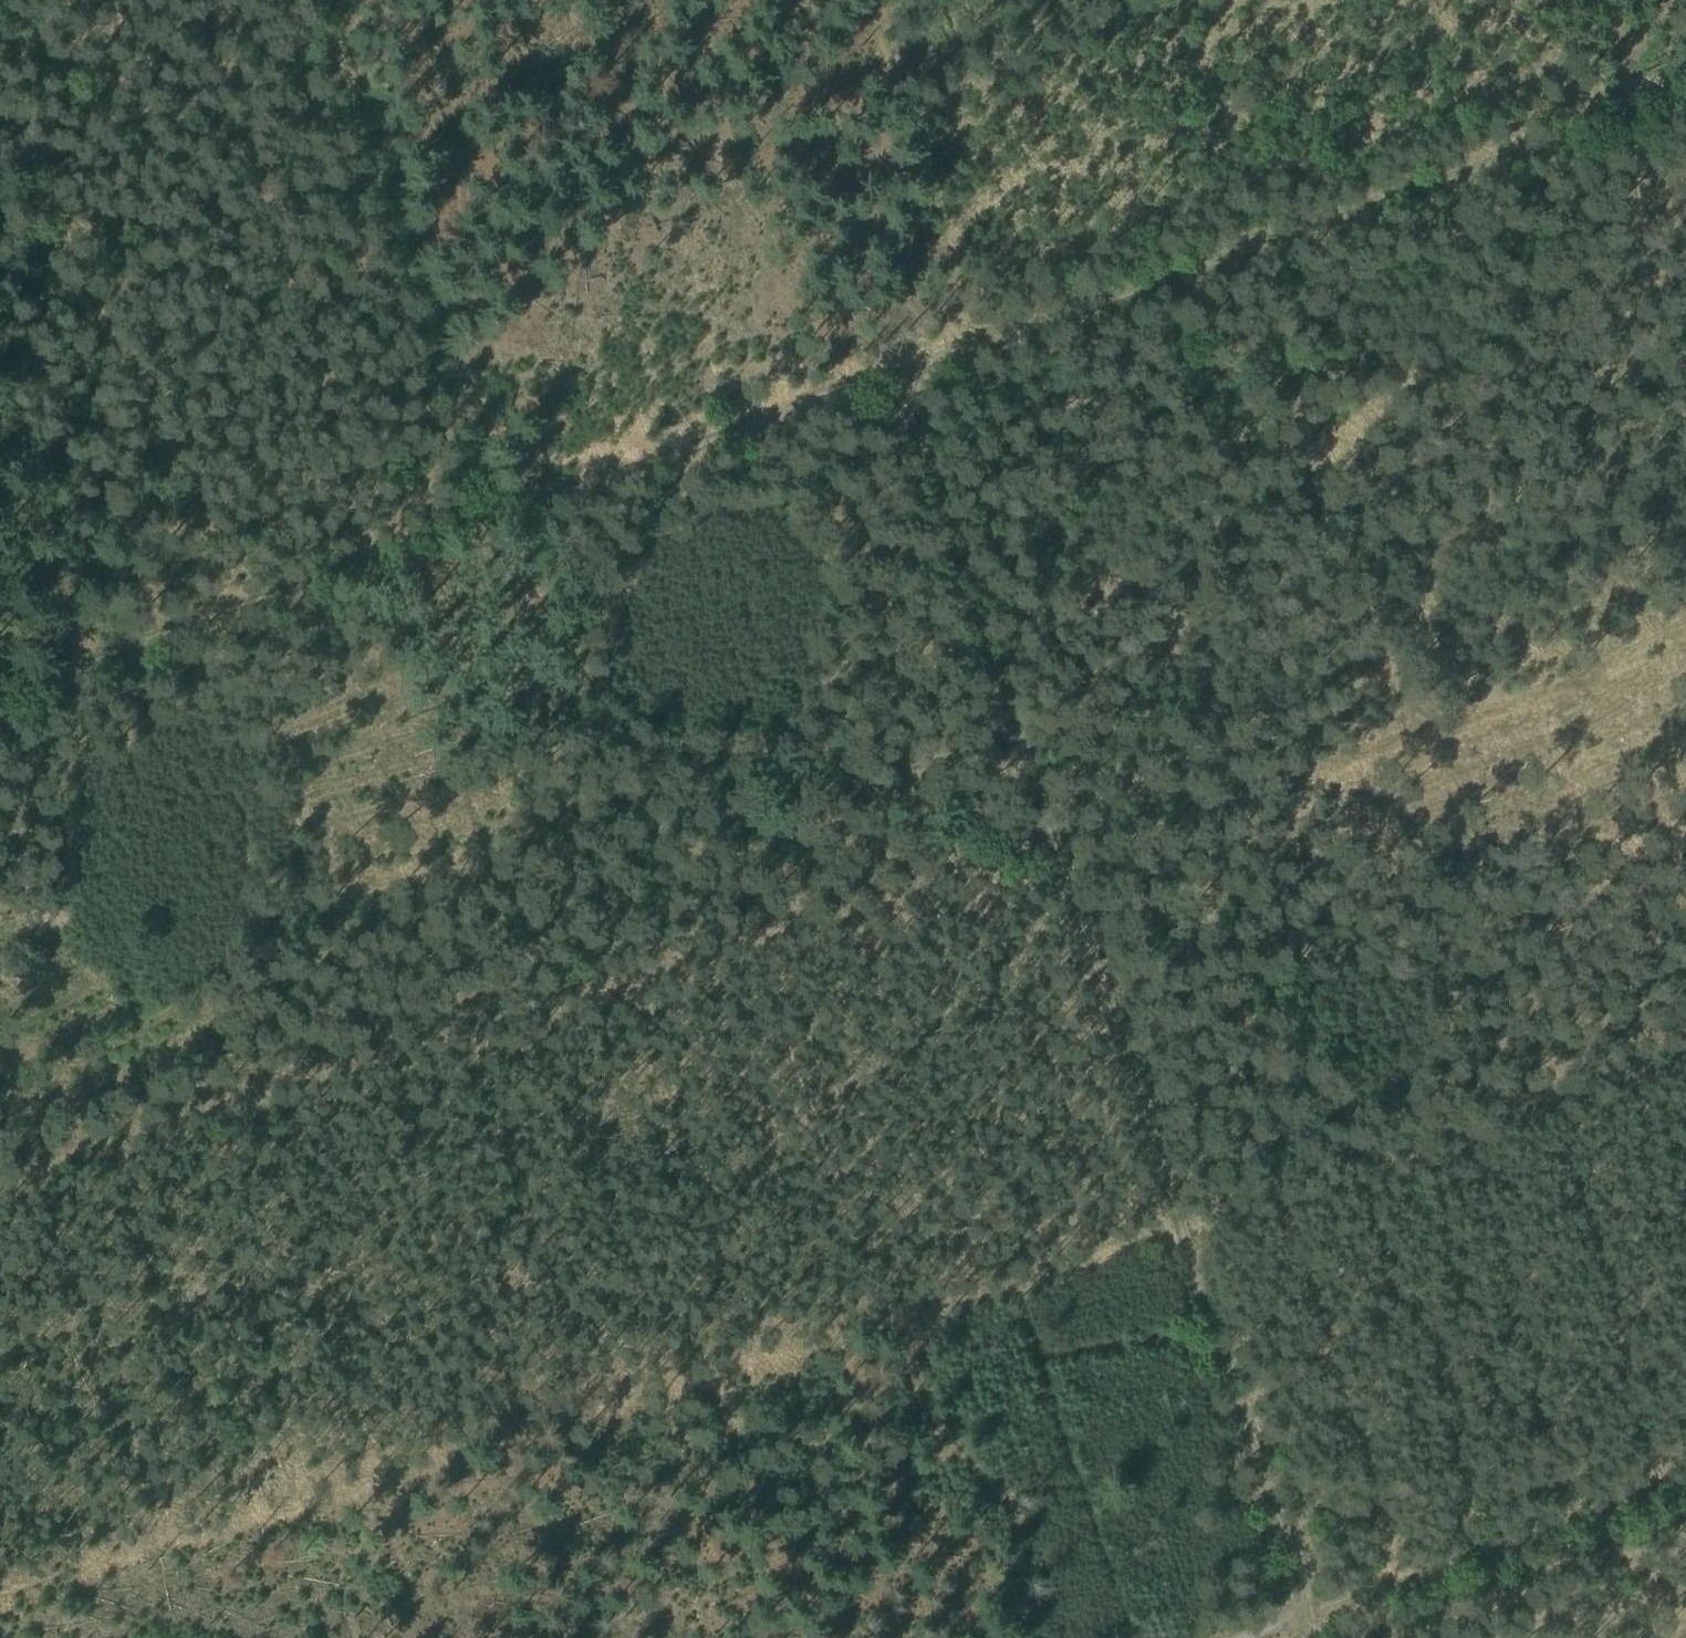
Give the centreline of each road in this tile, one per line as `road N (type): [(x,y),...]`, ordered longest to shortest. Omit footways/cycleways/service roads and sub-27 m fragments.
road 1 (track): [(1245,1637),(1318,1613),(897,379),(514,509)]
road 2 (track): [(897,379),(1685,96)]
road 3 (track): [(0,692),(514,509)]

